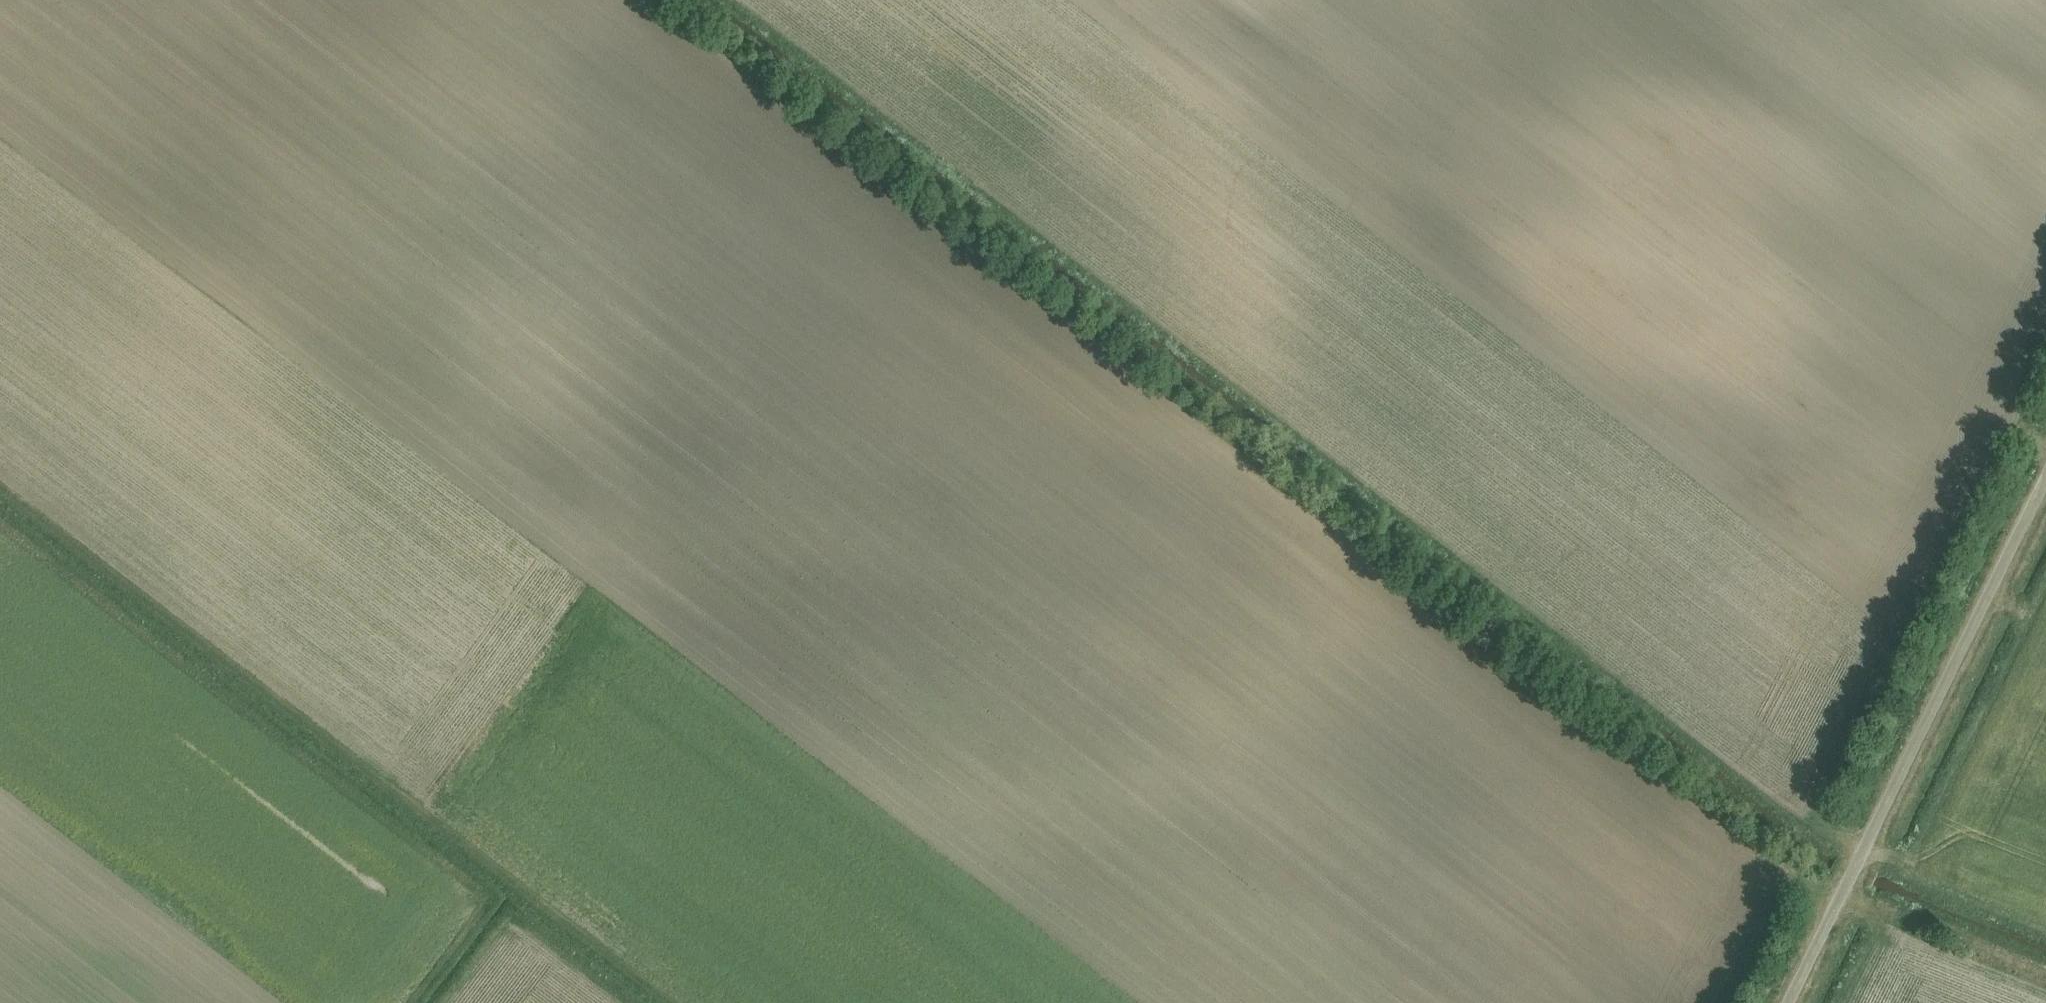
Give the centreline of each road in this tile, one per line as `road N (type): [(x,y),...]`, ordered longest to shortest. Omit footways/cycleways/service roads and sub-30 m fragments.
road 1 (unclassified): [(1793,1002),(2045,483)]

